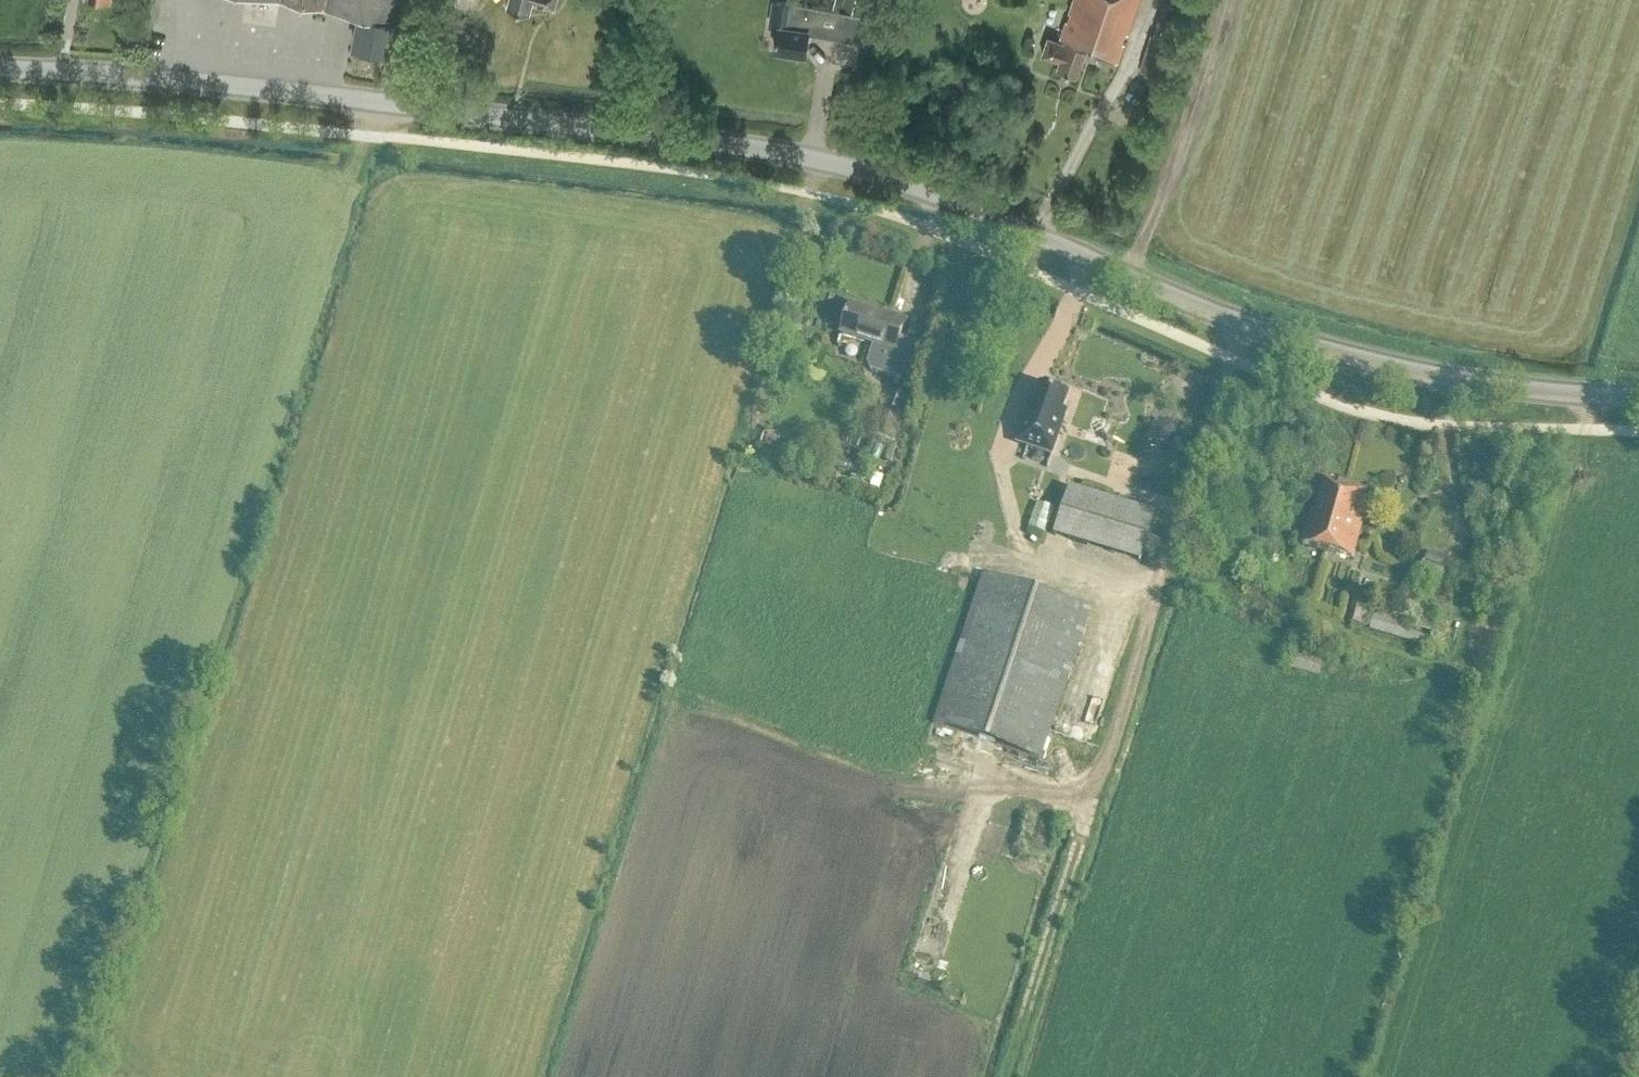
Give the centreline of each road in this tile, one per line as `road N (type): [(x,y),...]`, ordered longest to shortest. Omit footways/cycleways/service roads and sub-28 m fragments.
road 1 (secondary): [(1638,400),(1487,387),(1297,343),(966,206),(810,157),(274,89),(0,69)]

